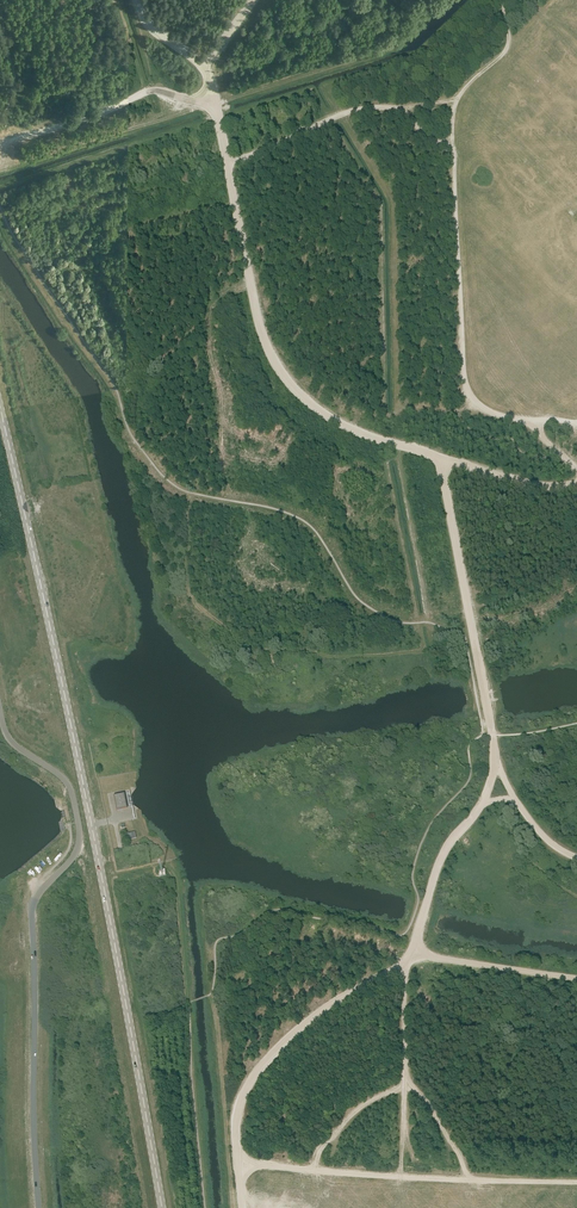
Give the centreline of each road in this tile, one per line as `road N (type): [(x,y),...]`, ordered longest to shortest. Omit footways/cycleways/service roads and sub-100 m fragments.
road 1 (primary): [(162,1207),(91,824),(0,412)]
road 2 (unclassified): [(39,1207),(32,907),(75,854),(80,833),(68,784),(10,741),(0,710)]
road 3 (track): [(226,163),(263,327),(295,385),(350,426),(442,460),(532,484),(576,482)]
road 4 (track): [(505,0),(508,42),(463,90),(454,121),(465,382),(473,403),(487,412),(576,422)]
road 5 (track): [(10,142),(148,91),(211,95),(226,163),(350,111),(401,107)]
road 6 (track): [(240,1162),(576,1184)]
road 7 (track): [(442,460),(493,735)]
road 8 (track): [(576,857),(513,799),(497,799),(456,838),(424,922)]
road 9 (track): [(247,1083),(316,1016),(416,951)]
road 10 (track): [(416,951),(576,977)]
road 11 (track): [(244,1207),(237,1111),(247,1083)]
road 12 (track): [(211,95),(205,71),(157,32),(139,0)]

